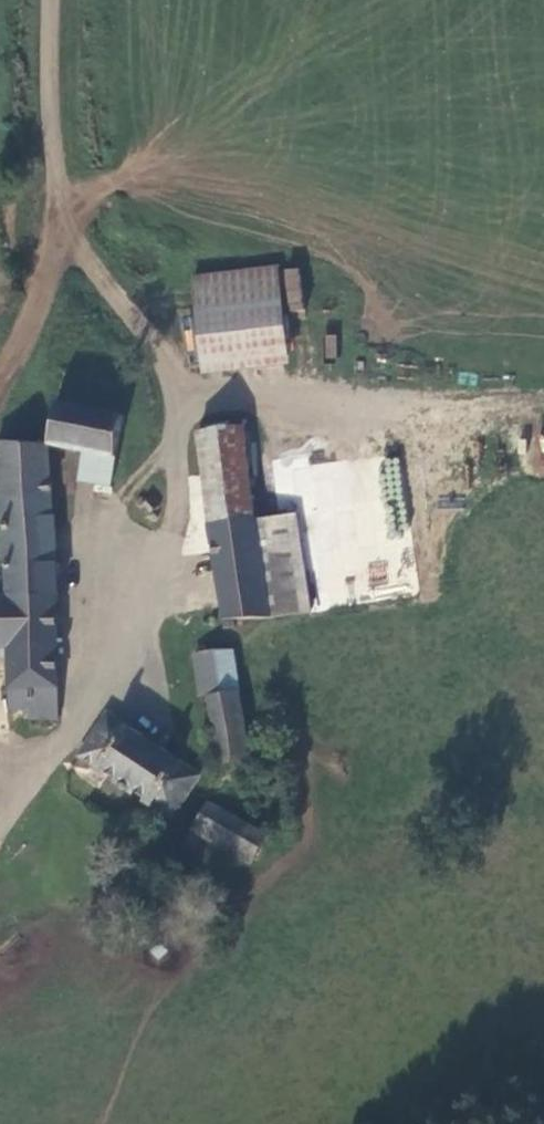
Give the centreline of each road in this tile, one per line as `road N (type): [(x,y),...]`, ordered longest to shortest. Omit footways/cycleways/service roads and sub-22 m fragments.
road 1 (track): [(73,715),(177,501),(164,373),(44,244)]
road 2 (track): [(44,244),(51,0)]
road 3 (track): [(44,244),(0,390)]
road 4 (unclassified): [(0,816),(73,715)]

